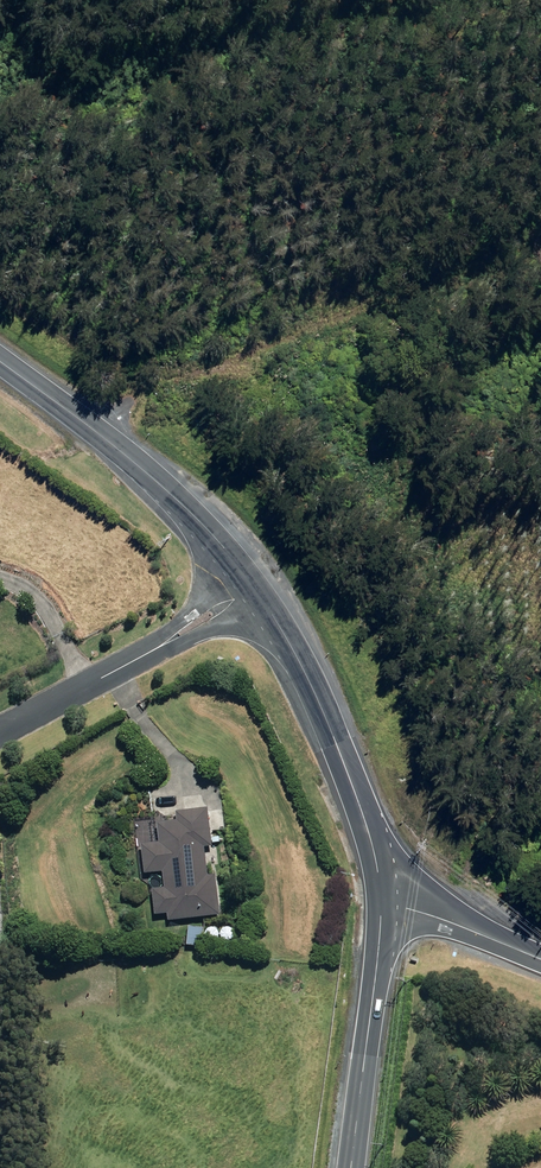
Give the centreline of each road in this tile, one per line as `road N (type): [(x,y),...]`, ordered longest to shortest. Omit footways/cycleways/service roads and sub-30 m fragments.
road 1 (track): [(73,416),(501,256)]
road 2 (tertiary): [(381,899),(371,840),(340,749),(270,612)]
road 3 (tertiary): [(351,1167),(381,899)]
road 4 (tertiary): [(0,362),(156,482)]
road 5 (unclassified): [(540,959),(381,899)]
road 6 (residential): [(147,656),(0,733)]
road 7 (residential): [(147,656),(270,612)]
road 8 (residential): [(239,565),(147,656)]

